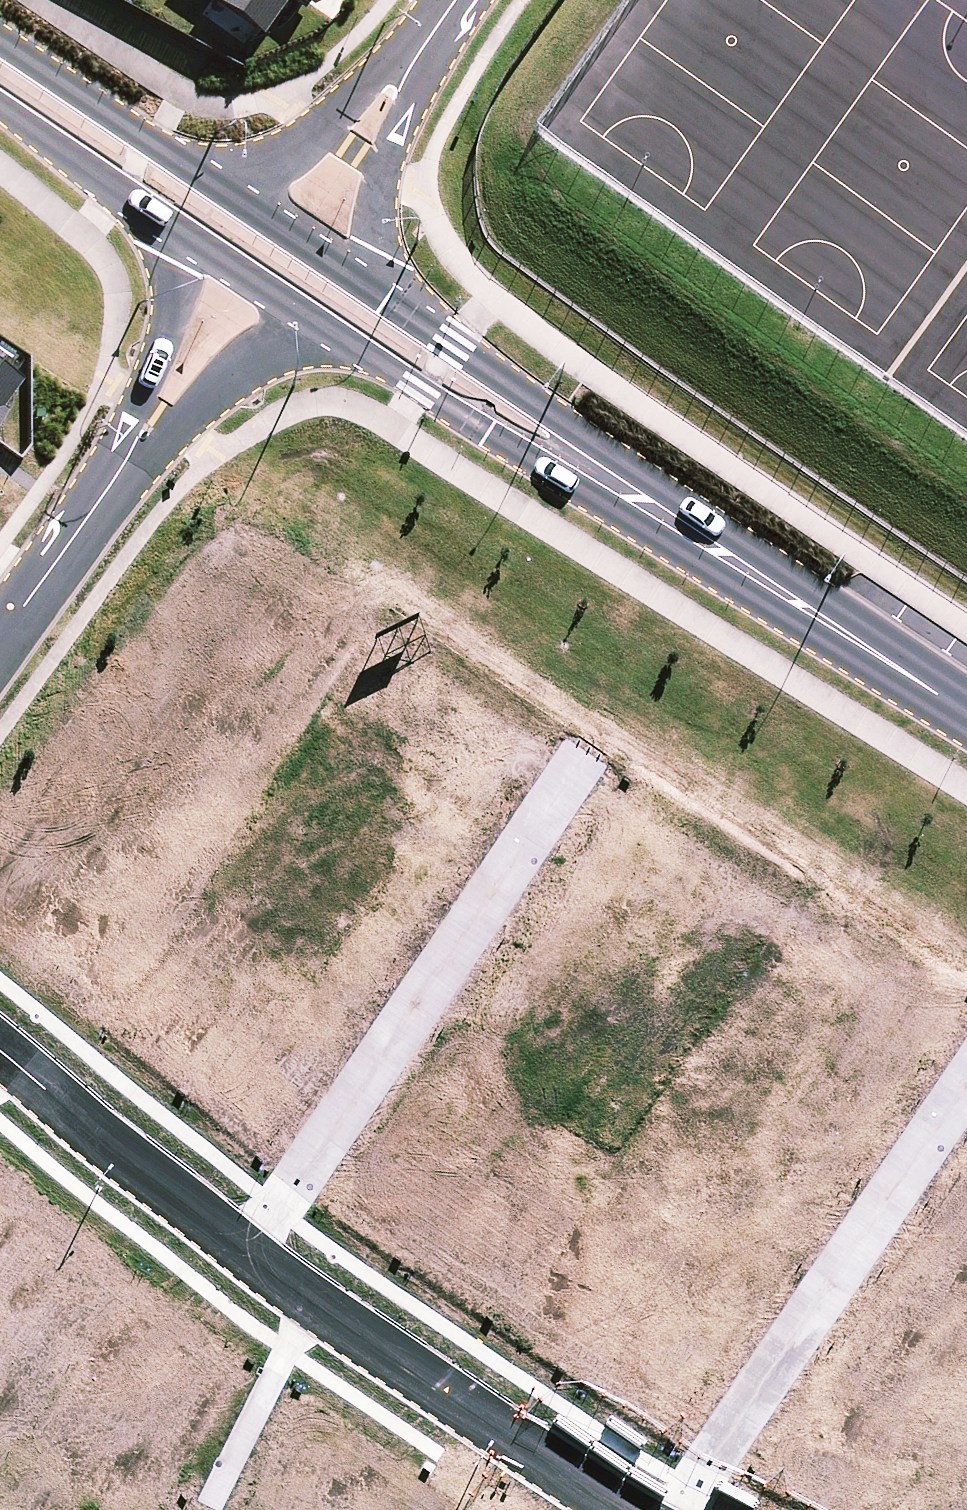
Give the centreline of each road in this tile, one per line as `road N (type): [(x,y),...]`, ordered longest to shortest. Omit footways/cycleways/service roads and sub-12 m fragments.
road 1 (residential): [(262,1257),(604,740)]
road 2 (residential): [(663,1509),(966,1088)]
road 3 (residential): [(262,1257),(652,1509)]
road 4 (secondary): [(664,518),(531,459),(327,328)]
road 5 (secondary): [(374,288),(562,413),(664,518)]
road 6 (secondary): [(664,518),(966,715)]
road 7 (residential): [(0,1052),(262,1257)]
road 8 (residential): [(327,328),(287,340),(235,376),(109,488)]
road 9 (secondary): [(0,34),(219,186)]
road 10 (residential): [(109,488),(164,339),(180,234)]
road 11 (residential): [(219,186),(281,159),(321,129),(367,78),(427,41)]
road 12 (residential): [(427,41),(413,105),(380,173),(374,288)]
road 13 (secondary): [(180,234),(0,110)]
road 14 (secondary): [(219,186),(374,288)]
road 15 (residential): [(0,637),(109,488)]
road 16 (secondary): [(327,328),(180,234)]

